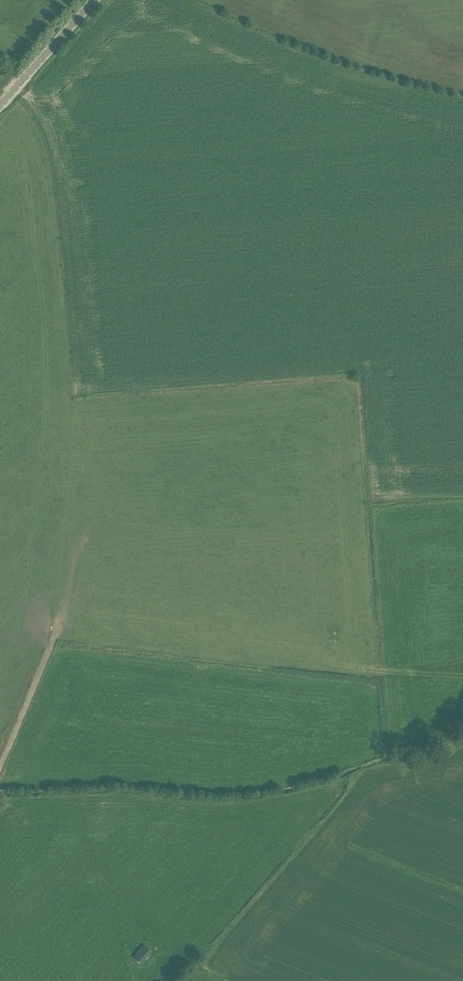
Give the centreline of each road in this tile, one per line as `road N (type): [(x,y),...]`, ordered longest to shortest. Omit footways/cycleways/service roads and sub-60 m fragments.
road 1 (unclassified): [(0,103),(95,0)]

